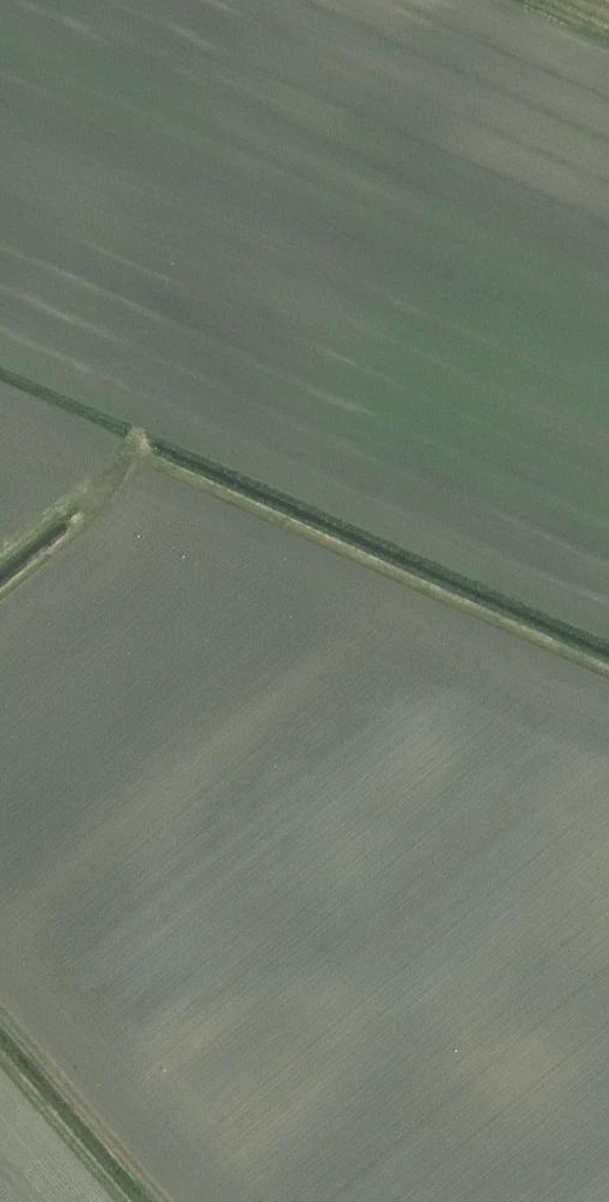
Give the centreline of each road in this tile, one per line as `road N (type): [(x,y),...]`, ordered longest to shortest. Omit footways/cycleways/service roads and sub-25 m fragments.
road 1 (track): [(0,1005),(167,1201)]
road 2 (track): [(0,545),(113,448)]

